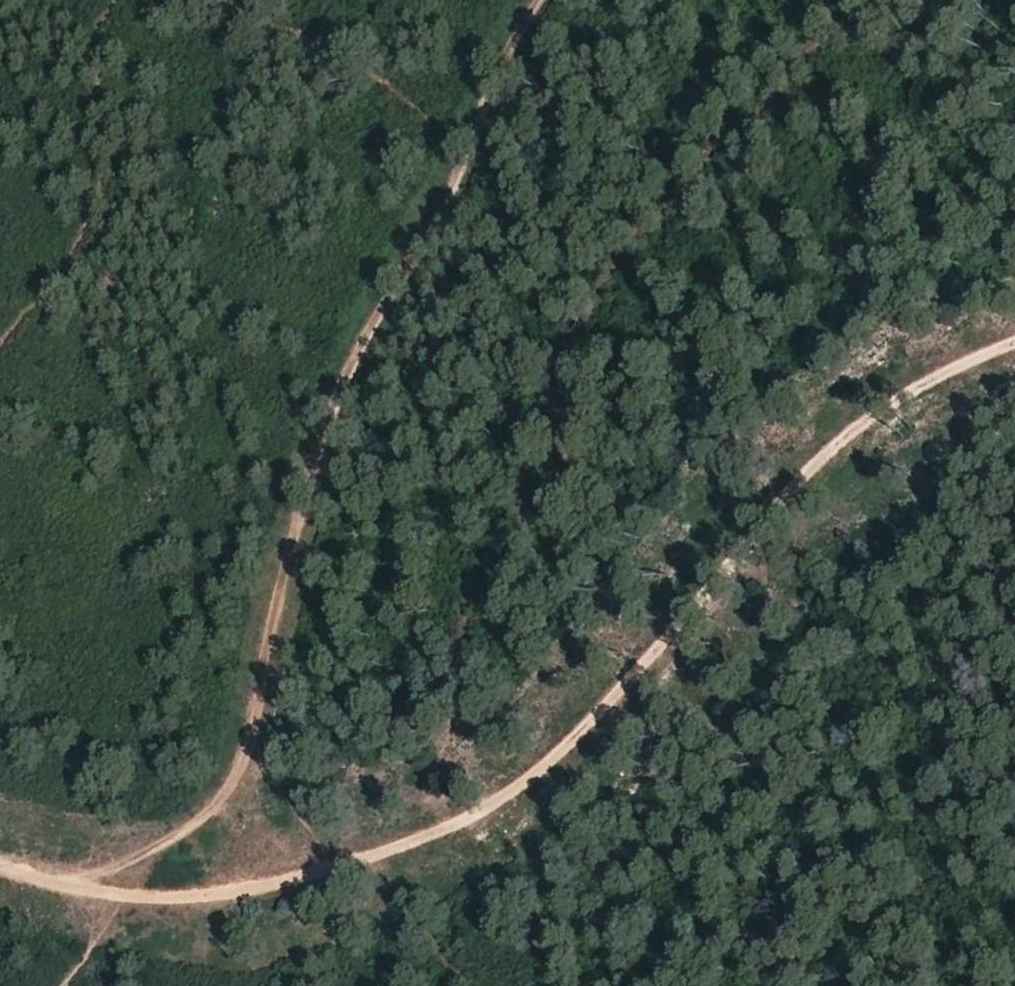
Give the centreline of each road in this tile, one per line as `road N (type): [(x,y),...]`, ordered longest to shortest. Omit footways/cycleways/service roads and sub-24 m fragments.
road 1 (track): [(1014,341),(926,373),(844,429),(664,644),(570,744),(507,793),(439,827),(252,885),(143,891),(0,854)]
road 2 (track): [(60,985),(102,930),(88,881),(171,842),(244,780),(301,498),(381,323),(449,208),(536,0)]

